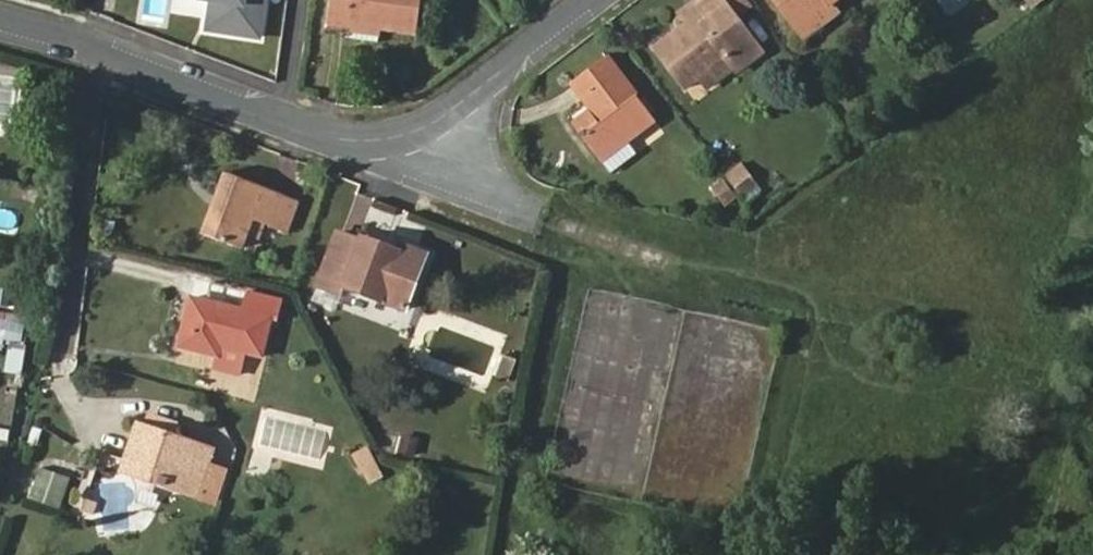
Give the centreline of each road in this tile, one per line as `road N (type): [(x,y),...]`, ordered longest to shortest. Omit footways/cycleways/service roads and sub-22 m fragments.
road 1 (residential): [(104,52),(63,349)]
road 2 (residential): [(360,148),(435,130),(599,0)]
road 3 (residential): [(104,52),(360,148)]
road 4 (residential): [(530,211),(360,148)]

